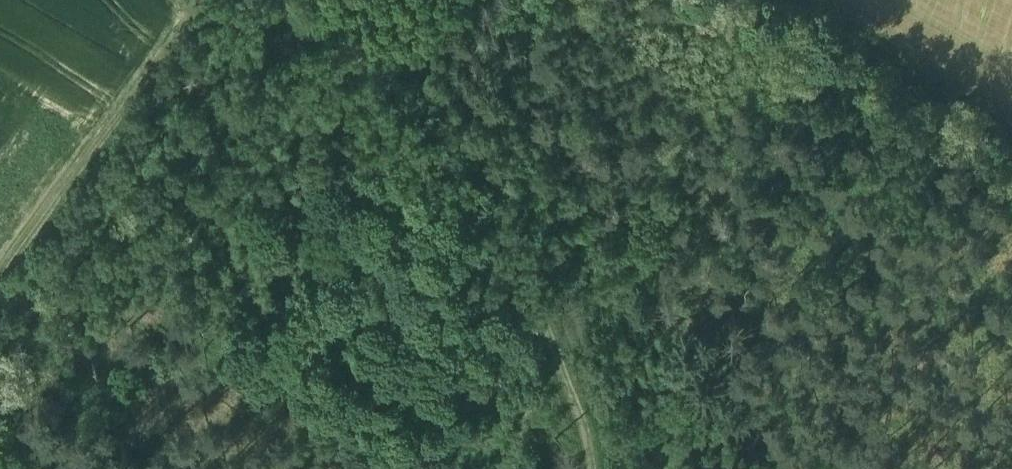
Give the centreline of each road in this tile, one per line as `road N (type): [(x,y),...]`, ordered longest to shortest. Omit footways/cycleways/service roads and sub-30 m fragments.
road 1 (track): [(188,16),(199,1),(337,74),(510,232),(585,431),(592,468)]
road 2 (track): [(0,271),(188,16),(172,0)]
road 3 (track): [(771,0),(1011,139)]

